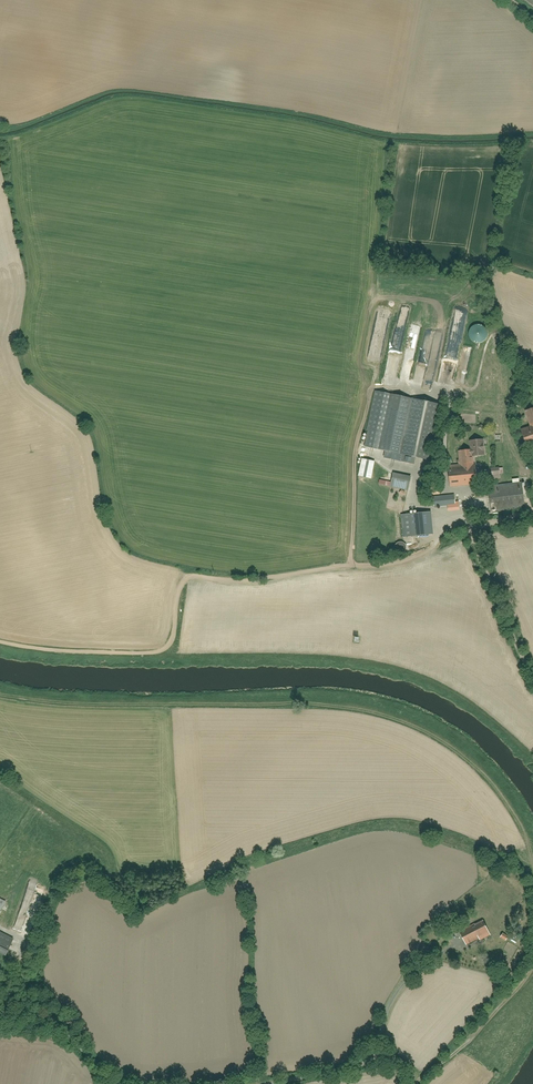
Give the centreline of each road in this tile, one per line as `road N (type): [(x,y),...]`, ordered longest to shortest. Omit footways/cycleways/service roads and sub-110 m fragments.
road 1 (unclassified): [(532,674),(474,536),(481,524),(532,508)]
road 2 (track): [(373,1056),(405,981),(454,943)]
road 3 (unclassified): [(0,1015),(35,1013),(60,1026),(115,1083)]
road 4 (unclassified): [(253,1083),(380,1054)]

